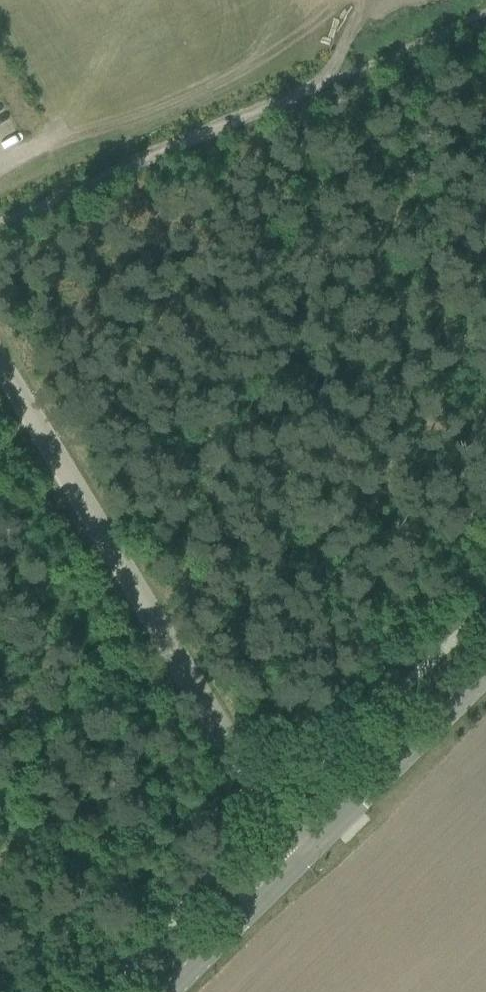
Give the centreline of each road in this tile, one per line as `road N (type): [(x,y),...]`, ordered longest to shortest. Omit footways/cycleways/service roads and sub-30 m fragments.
road 1 (unclassified): [(303,861),(0,369)]
road 2 (track): [(0,231),(485,13)]
road 3 (tertiary): [(303,861),(485,677)]
road 4 (tertiary): [(172,991),(303,861)]

